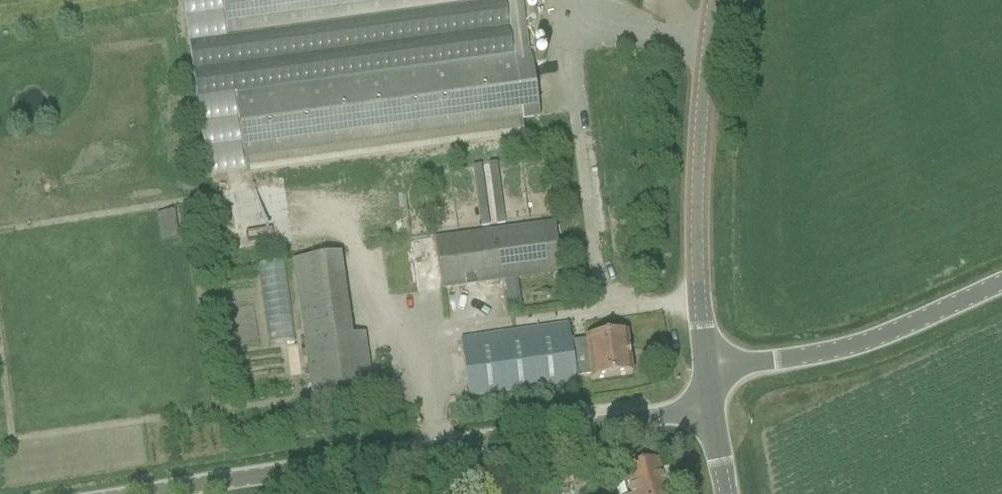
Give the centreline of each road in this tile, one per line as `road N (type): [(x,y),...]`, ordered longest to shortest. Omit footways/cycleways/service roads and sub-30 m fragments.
road 1 (unclassified): [(172,493),(657,418),(707,390)]
road 2 (tertiary): [(707,390),(698,185),(713,0)]
road 3 (unclassified): [(707,390),(747,367),(868,343),(1001,280)]

